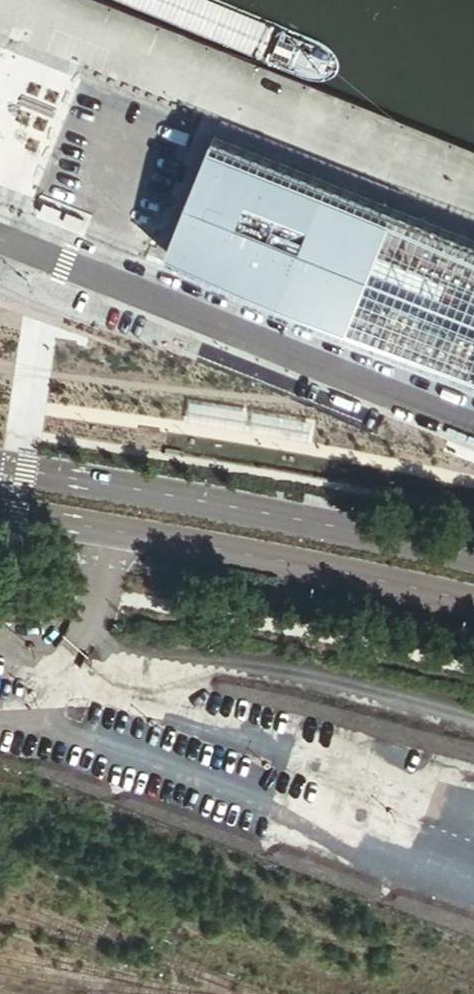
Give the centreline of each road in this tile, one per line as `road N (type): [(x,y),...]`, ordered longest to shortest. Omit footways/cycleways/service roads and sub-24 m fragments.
road 1 (unclassified): [(0,240),(473,429)]
road 2 (secondary): [(473,557),(0,467)]
road 3 (secondary): [(0,512),(473,601)]

